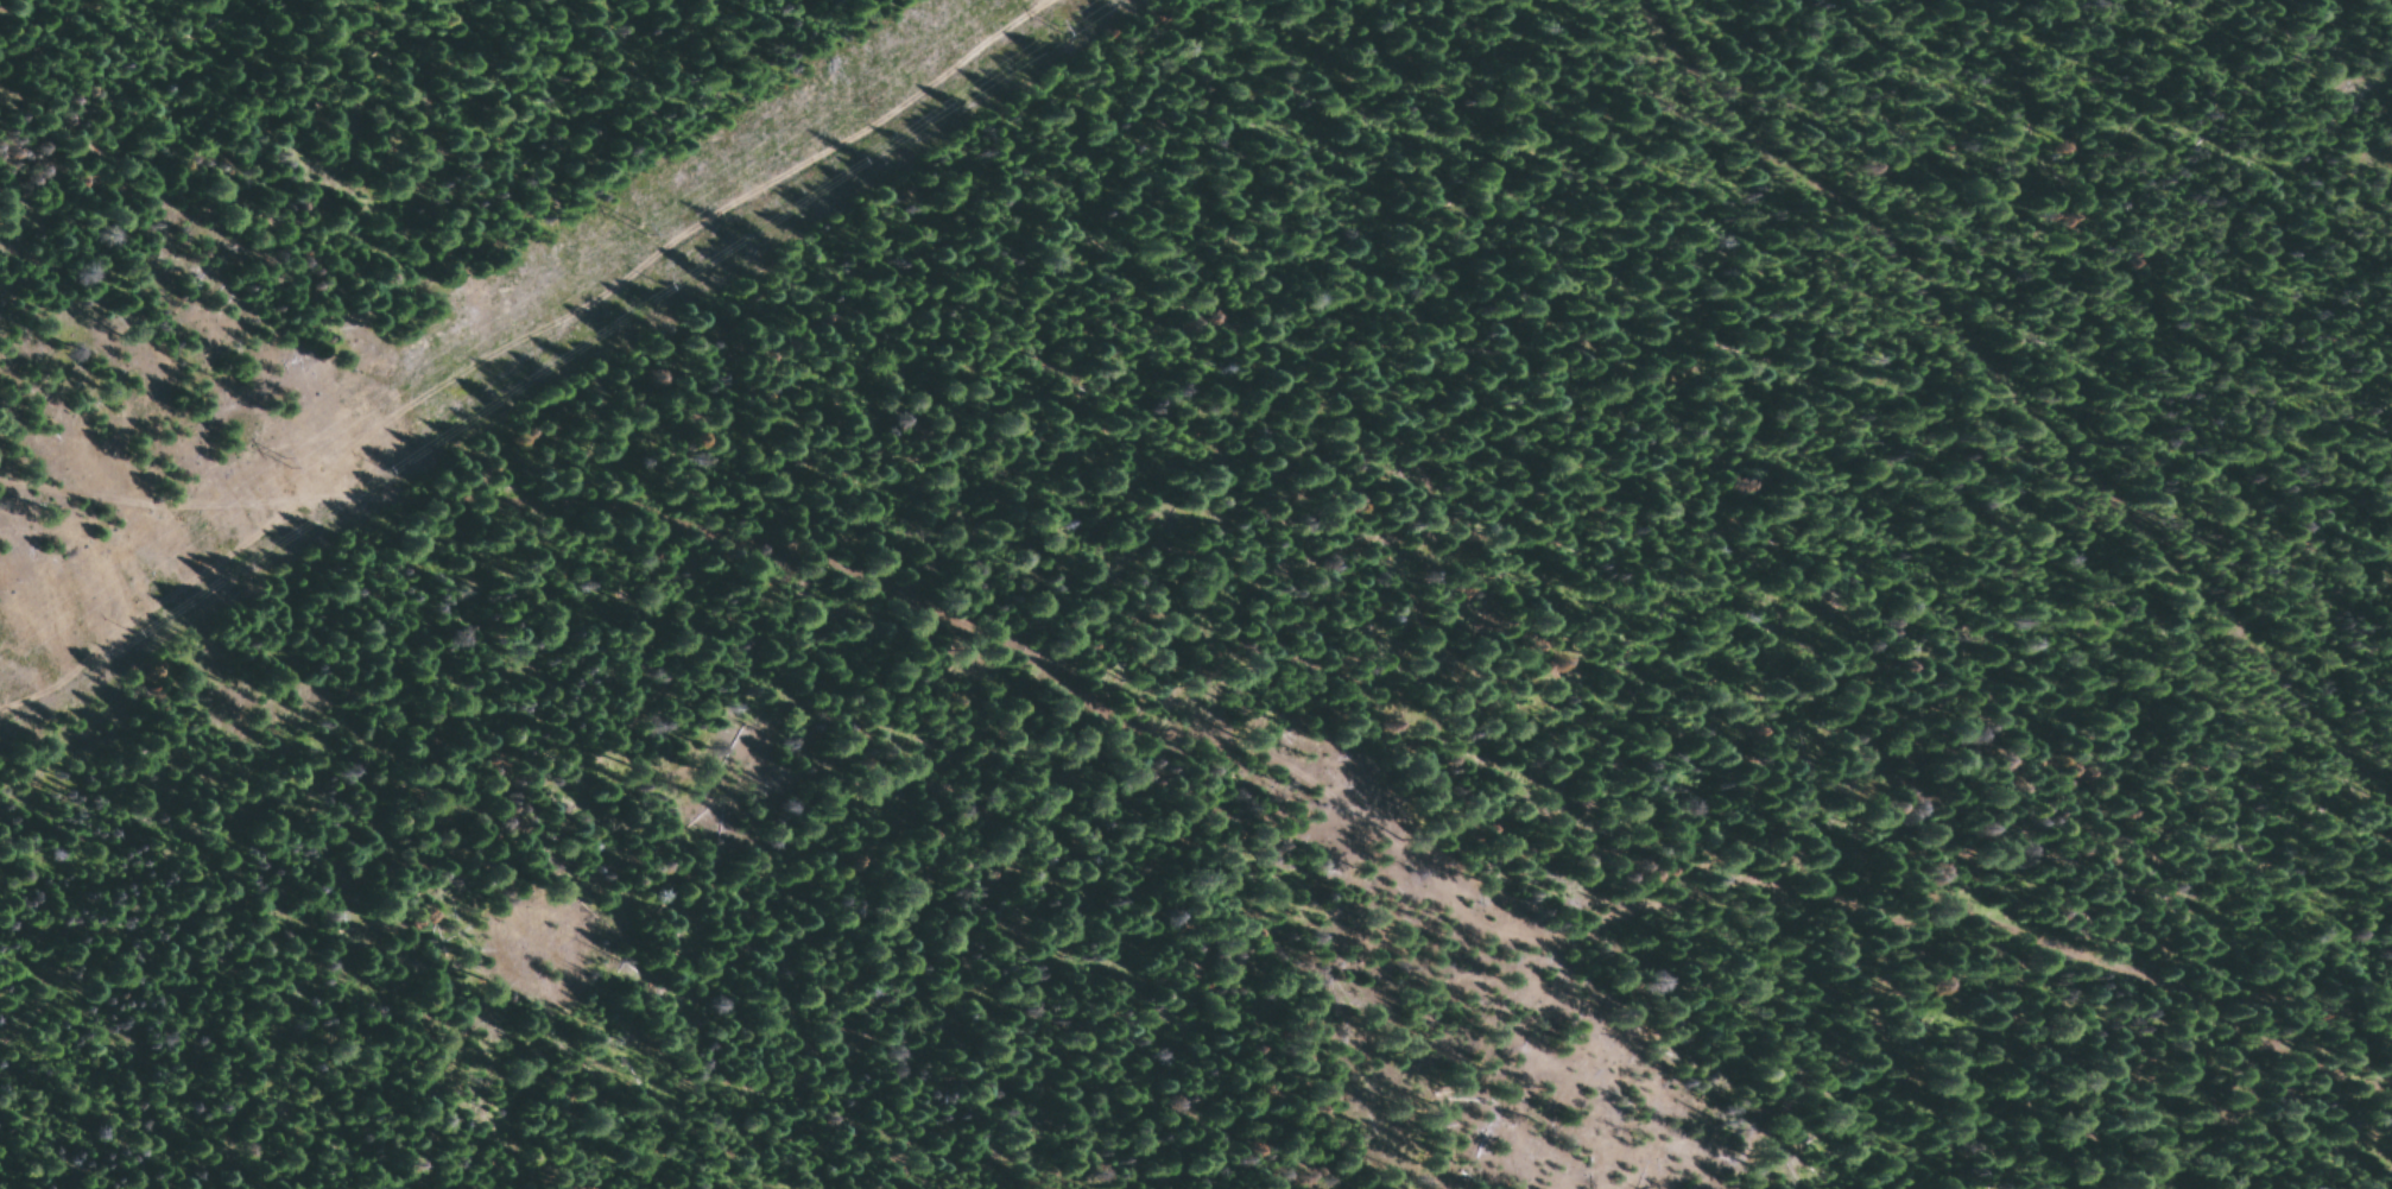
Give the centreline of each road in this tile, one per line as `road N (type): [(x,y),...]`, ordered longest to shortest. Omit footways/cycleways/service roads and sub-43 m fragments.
road 1 (track): [(2391,1149),(1880,936),(1703,943),(1618,1014),(1533,1014),(1158,843),(443,574),(103,502),(0,502)]
road 2 (track): [(2391,777),(1767,176),(1612,0)]

